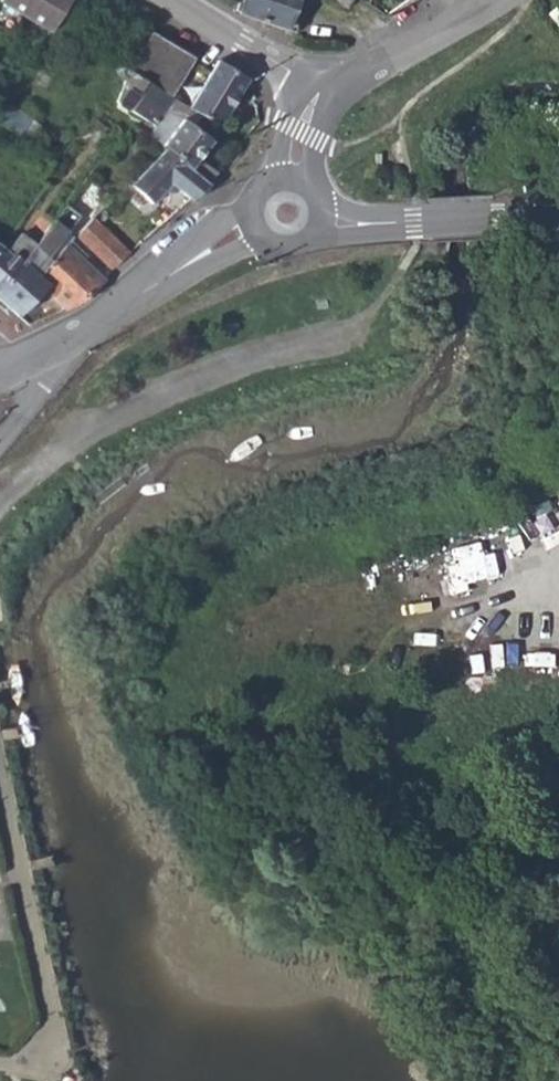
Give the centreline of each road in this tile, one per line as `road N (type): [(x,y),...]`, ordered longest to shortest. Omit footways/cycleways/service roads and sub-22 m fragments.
road 1 (tertiary): [(0,373),(96,329),(181,268)]
road 2 (residential): [(500,0),(313,93)]
road 3 (residential): [(313,93),(166,0)]
road 4 (tertiary): [(558,214),(414,220)]

